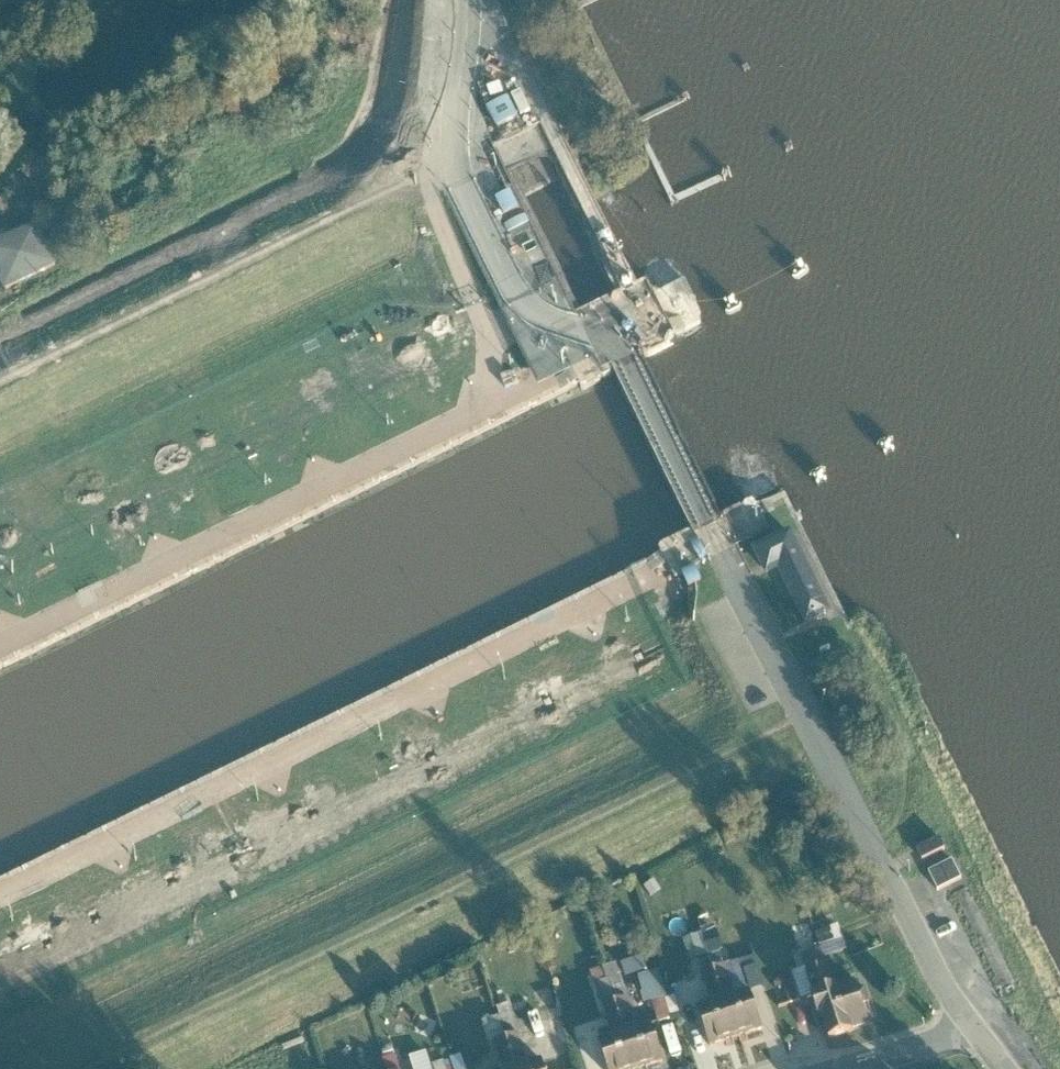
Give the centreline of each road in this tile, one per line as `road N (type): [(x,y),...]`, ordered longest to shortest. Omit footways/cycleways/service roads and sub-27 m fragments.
road 1 (unclassified): [(468,0),(457,145),(462,184),(492,245),(534,318),(574,334),(613,332),(804,720),(969,1027)]
road 2 (residential): [(832,1068),(969,1027)]

